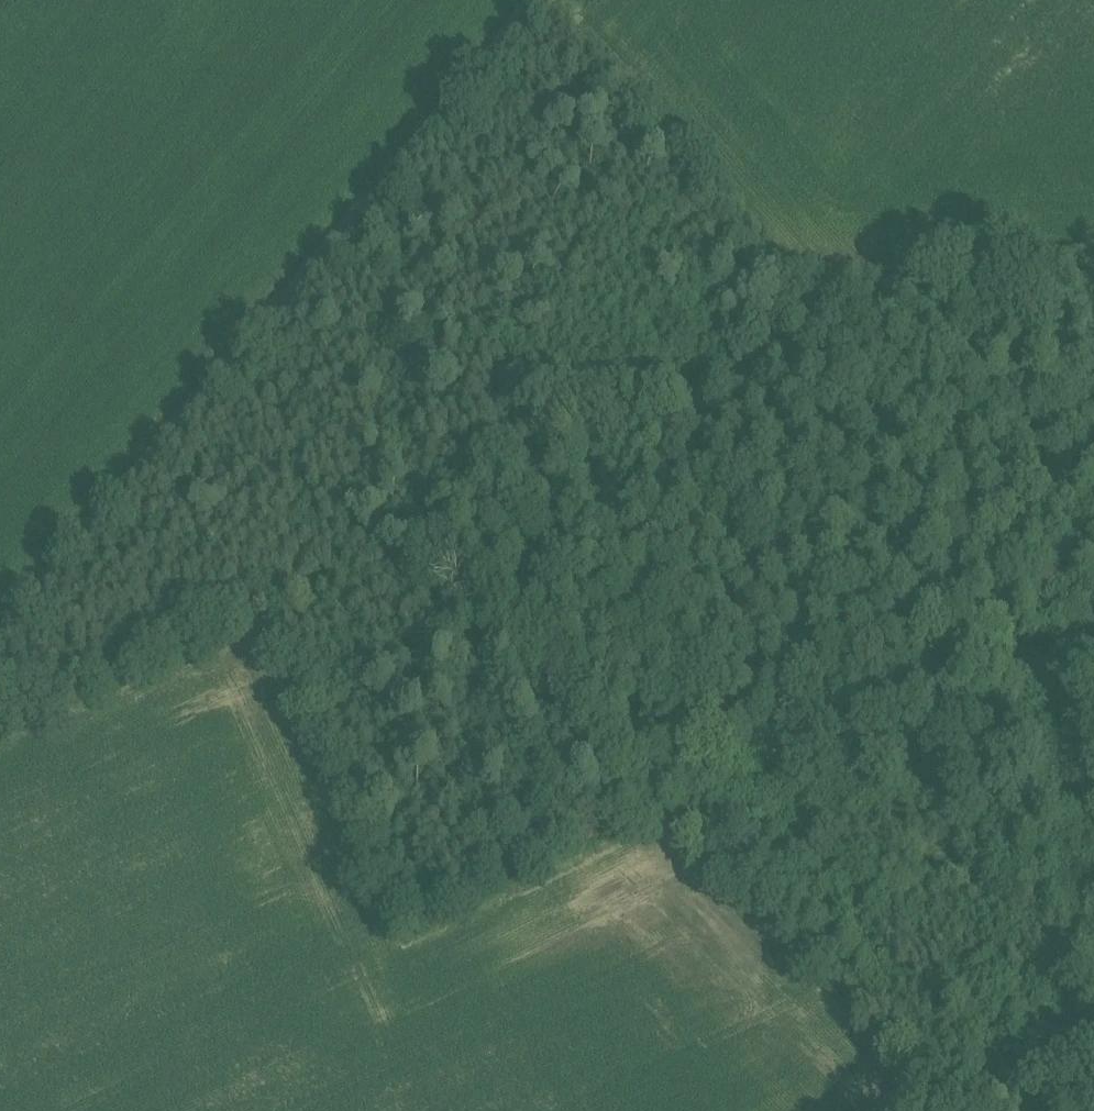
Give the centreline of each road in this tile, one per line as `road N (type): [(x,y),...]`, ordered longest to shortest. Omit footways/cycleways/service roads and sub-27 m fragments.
road 1 (residential): [(541,0),(0,578)]

